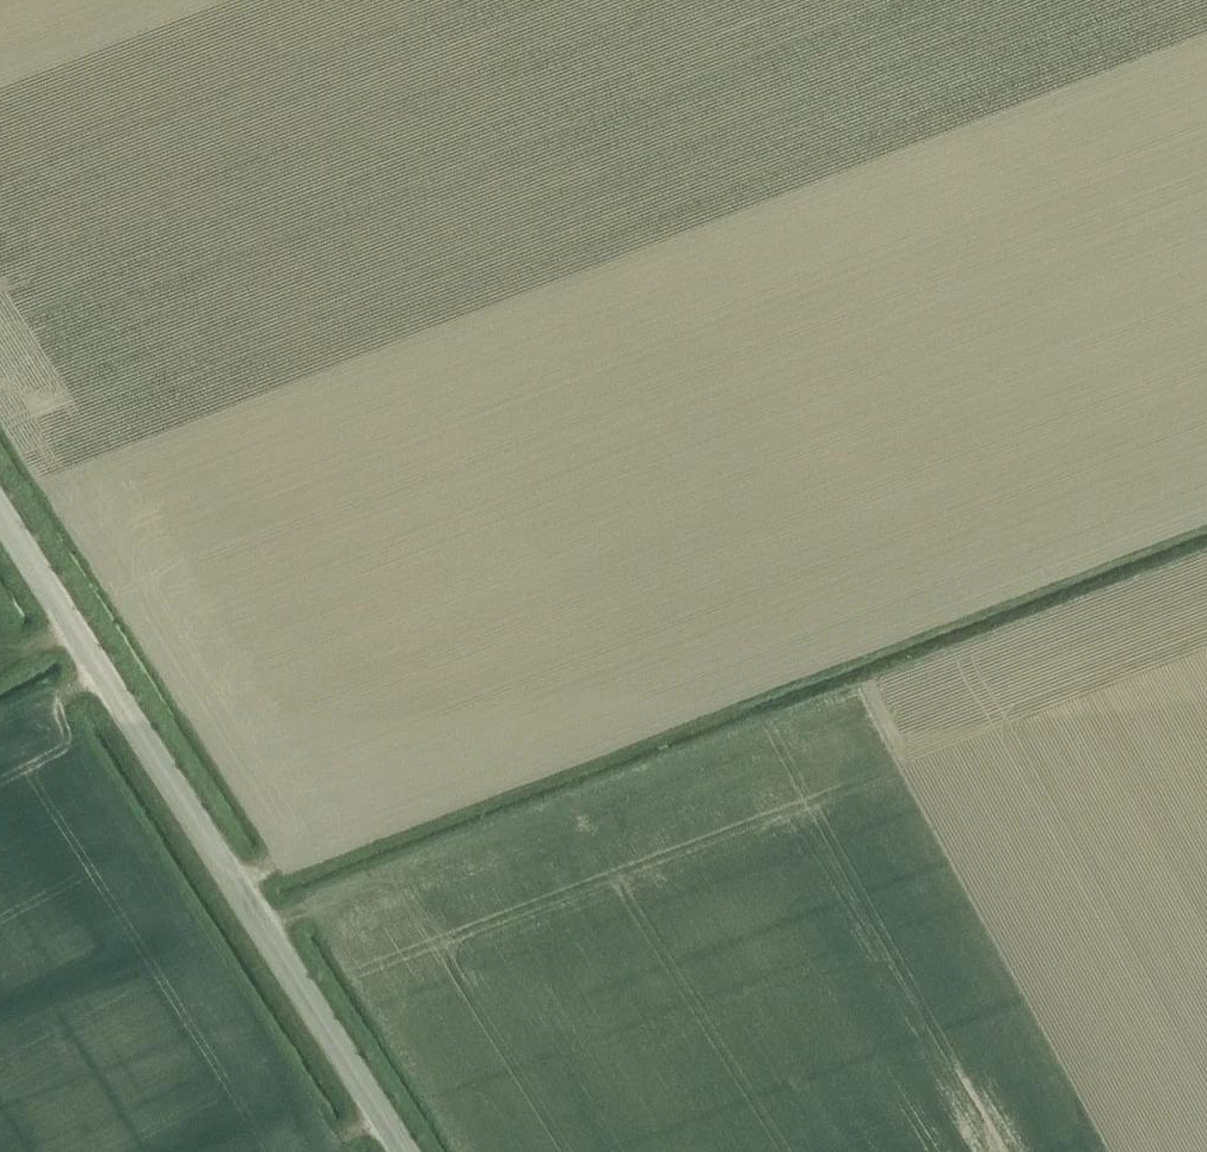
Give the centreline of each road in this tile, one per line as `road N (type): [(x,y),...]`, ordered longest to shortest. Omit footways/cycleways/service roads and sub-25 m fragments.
road 1 (residential): [(403,1151),(0,515)]

